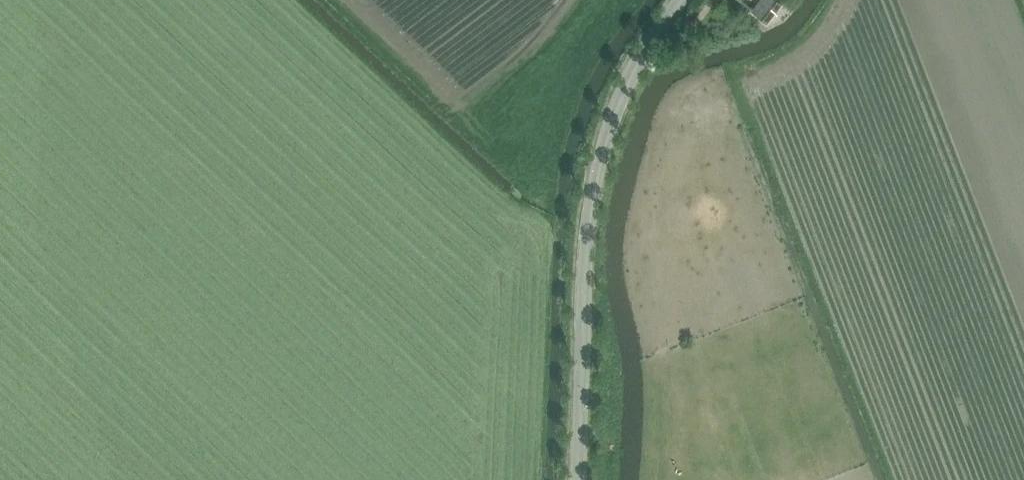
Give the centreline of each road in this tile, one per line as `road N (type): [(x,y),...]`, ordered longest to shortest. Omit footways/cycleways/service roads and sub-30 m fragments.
road 1 (unclassified): [(577,479),(596,176),(629,83),(682,0)]

